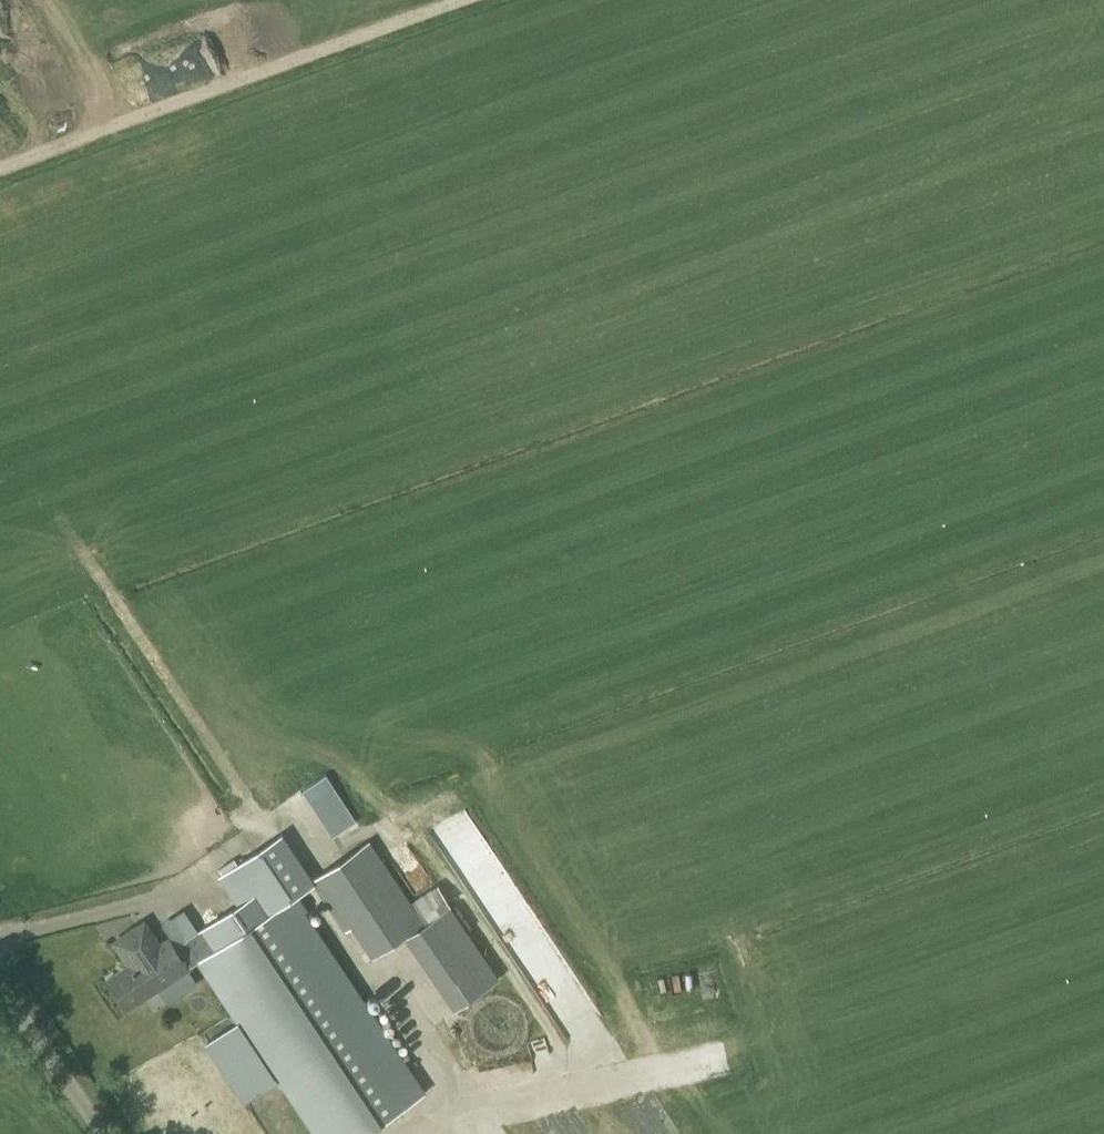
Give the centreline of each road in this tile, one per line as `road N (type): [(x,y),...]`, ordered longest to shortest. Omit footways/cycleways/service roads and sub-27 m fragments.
road 1 (unclassified): [(118,1133),(0,961)]

